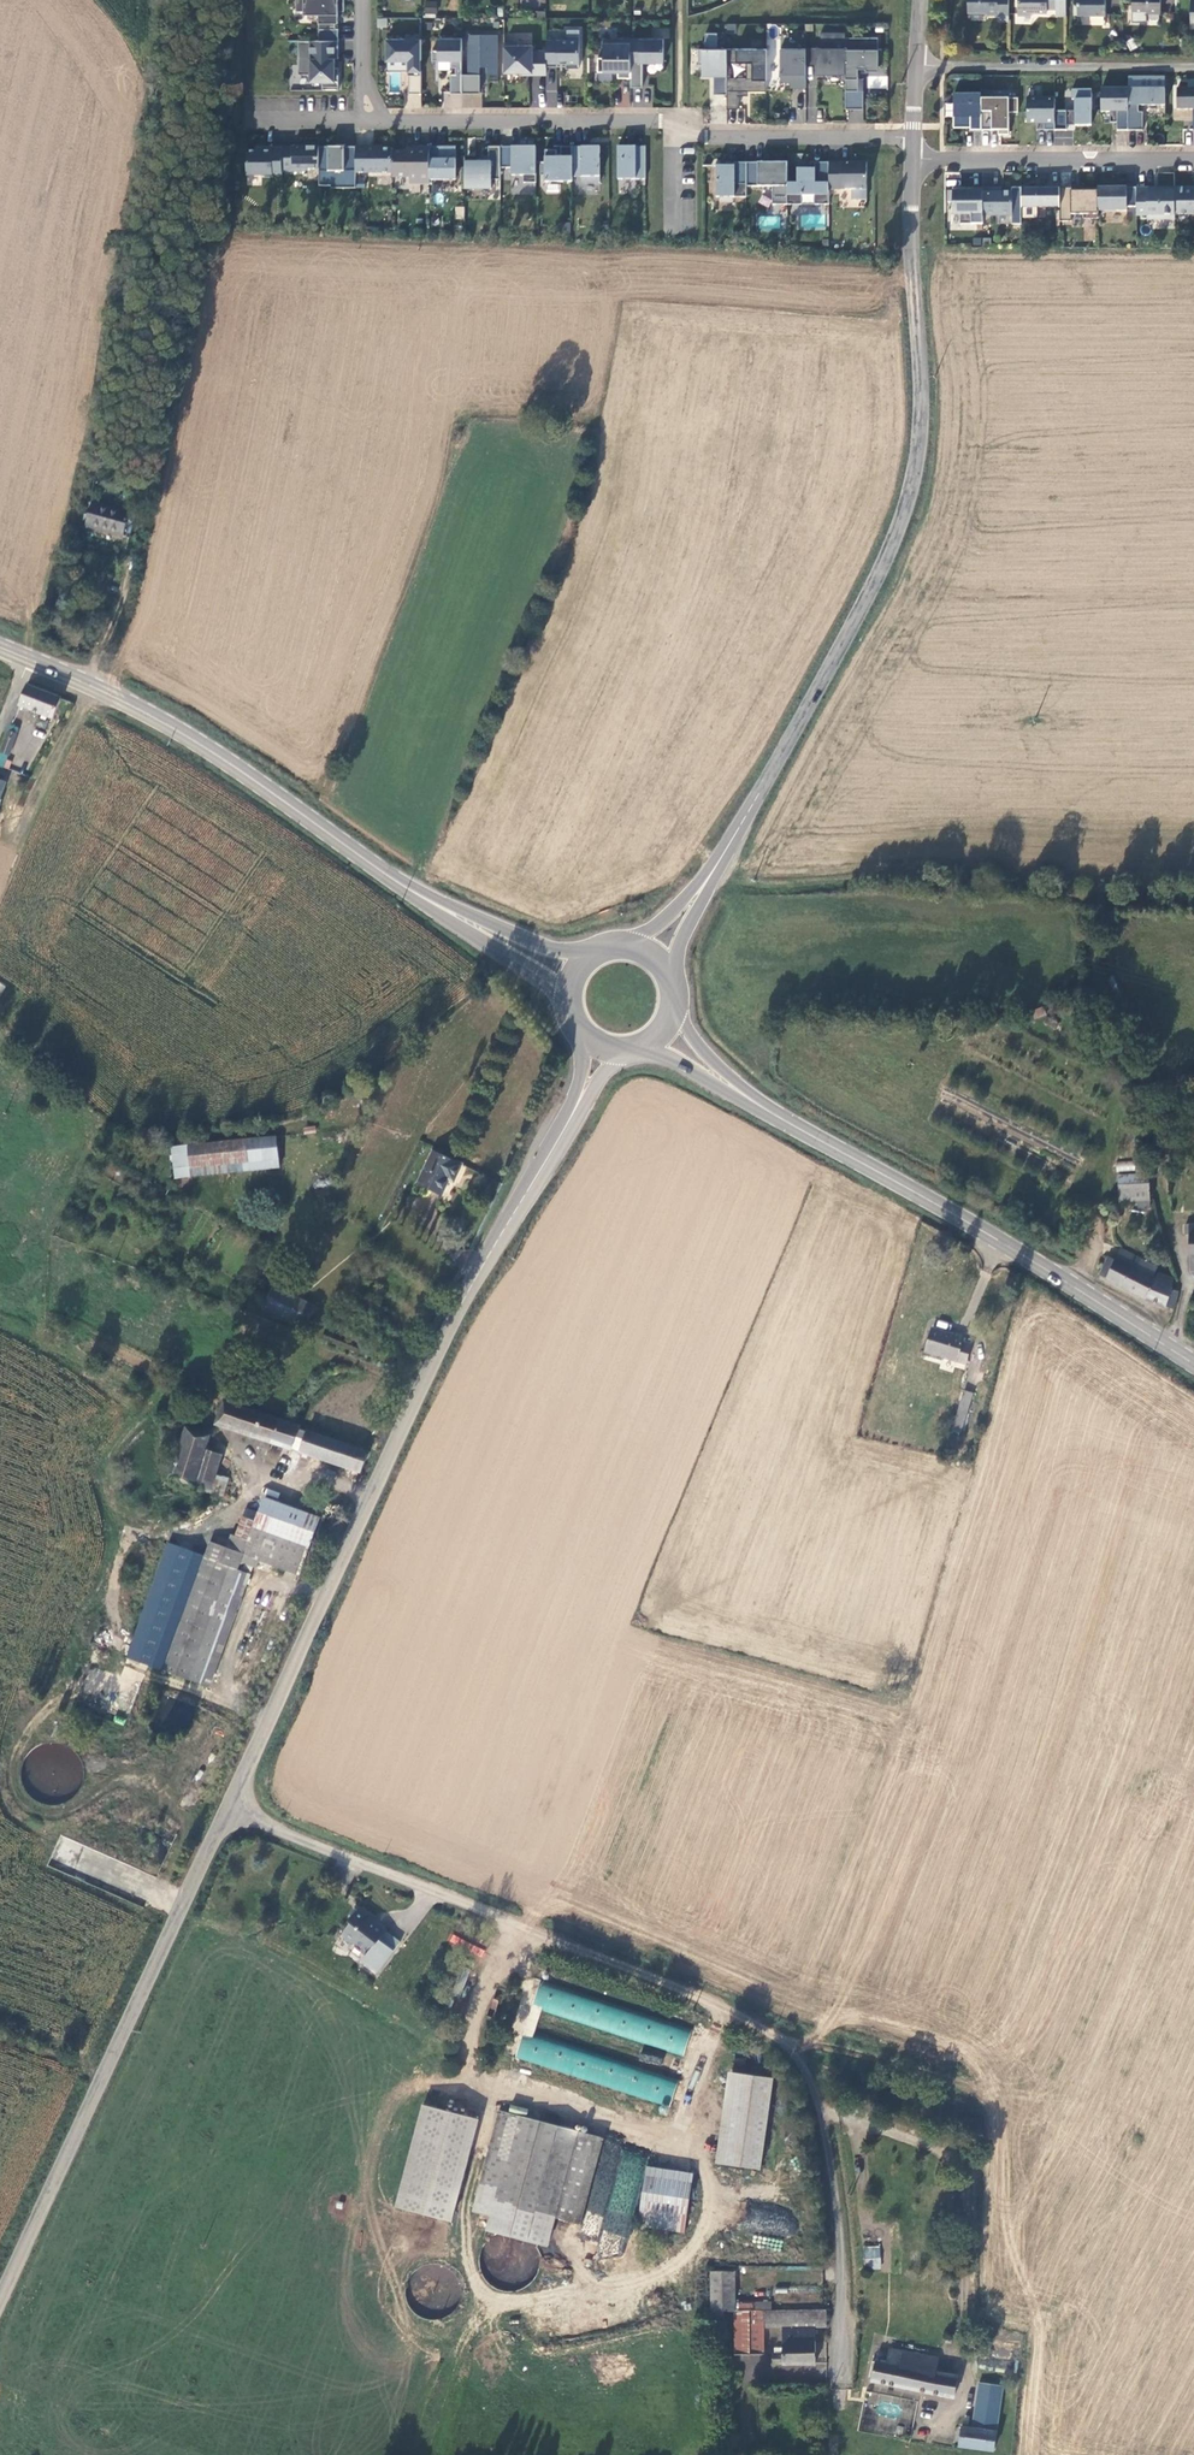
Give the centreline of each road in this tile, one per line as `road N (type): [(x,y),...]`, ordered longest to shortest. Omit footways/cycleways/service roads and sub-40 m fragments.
road 1 (tertiary): [(697,895),(821,687),(913,488),(922,419),(914,156)]
road 2 (unclassified): [(576,1107),(463,1299),(227,1810)]
road 3 (residential): [(915,134),(681,136),(661,120),(367,119)]
road 4 (secondary): [(1193,1363),(725,1081)]
road 5 (unclassified): [(227,1810),(0,2299)]
road 6 (unclassified): [(227,1810),(725,2010)]
road 7 (secondary): [(390,878),(201,746),(26,659)]
road 8 (residential): [(914,156),(1193,159)]
road 9 (residential): [(922,66),(1193,66)]
road 10 (secondary): [(459,916),(474,936),(568,1003)]
road 11 (secondary): [(589,956),(459,916)]
road 12 (residential): [(367,119),(231,120)]

